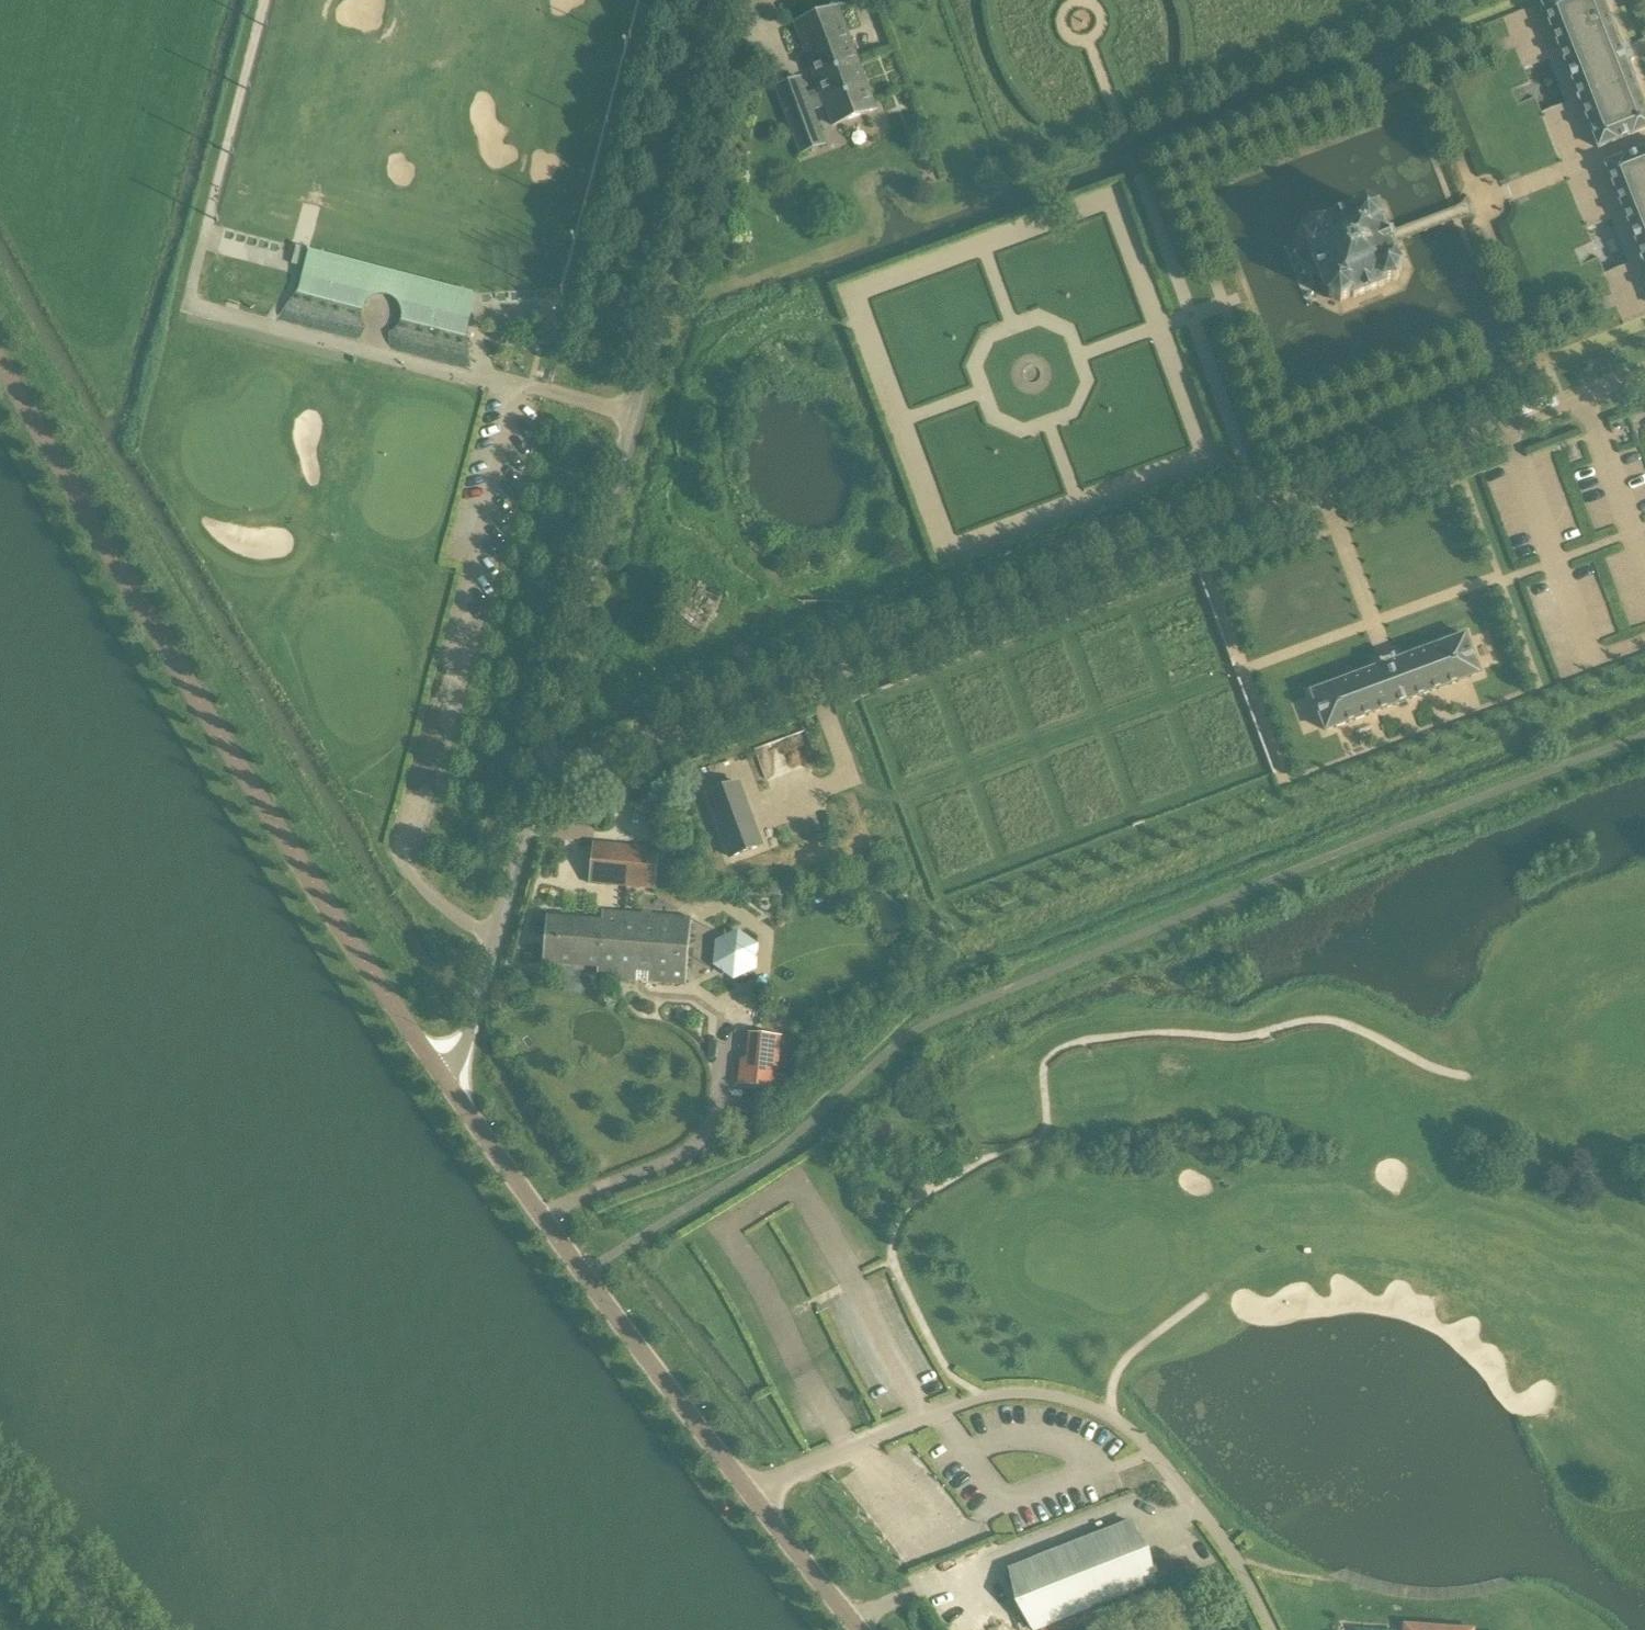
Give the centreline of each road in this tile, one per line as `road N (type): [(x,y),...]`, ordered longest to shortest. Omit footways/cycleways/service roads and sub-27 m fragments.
road 1 (unclassified): [(441,1073),(454,1064),(471,1024),(748,0)]
road 2 (unclassified): [(441,1073),(214,726),(0,361)]
road 3 (unclassified): [(860,1629),(583,1273),(441,1073)]
road 4 (track): [(523,387),(189,305),(268,0)]
road 5 (unclassified): [(110,1629),(0,1518)]

